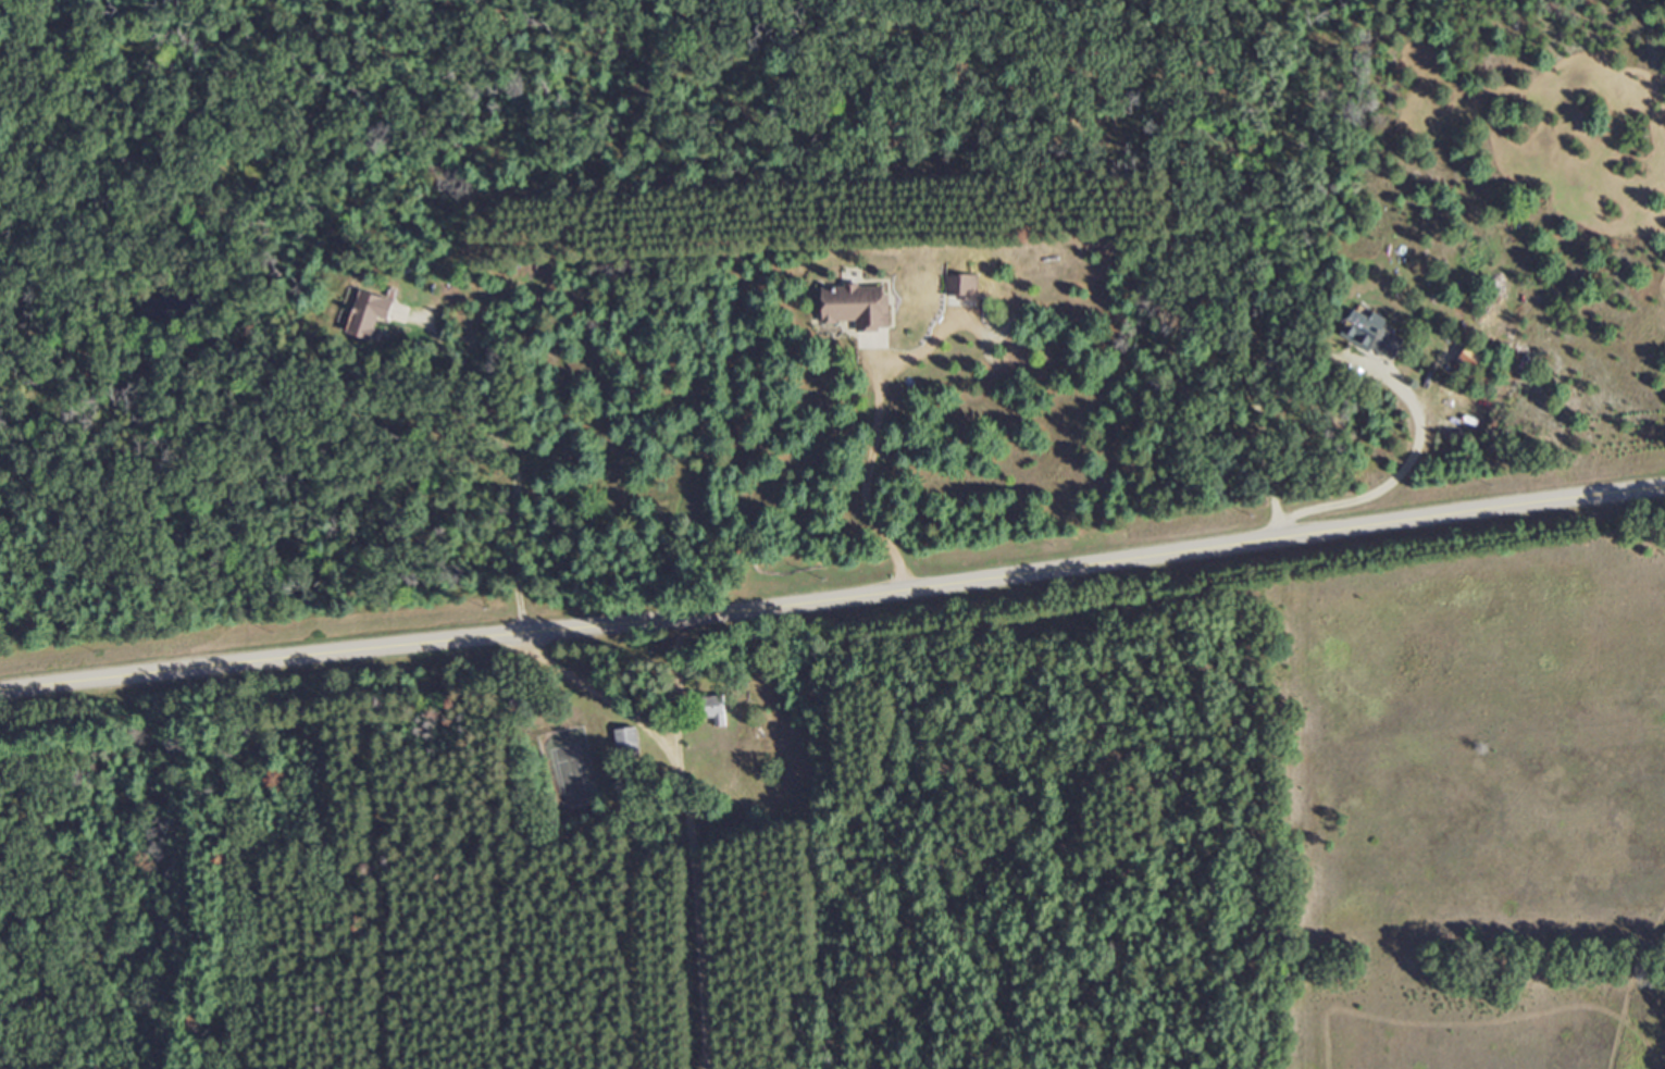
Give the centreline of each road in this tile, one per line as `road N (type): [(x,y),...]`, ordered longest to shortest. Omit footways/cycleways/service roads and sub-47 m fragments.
road 1 (secondary): [(0,688),(998,576),(1664,487)]
road 2 (residential): [(1616,1004),(737,1024)]
road 3 (residential): [(998,576),(980,1020)]

